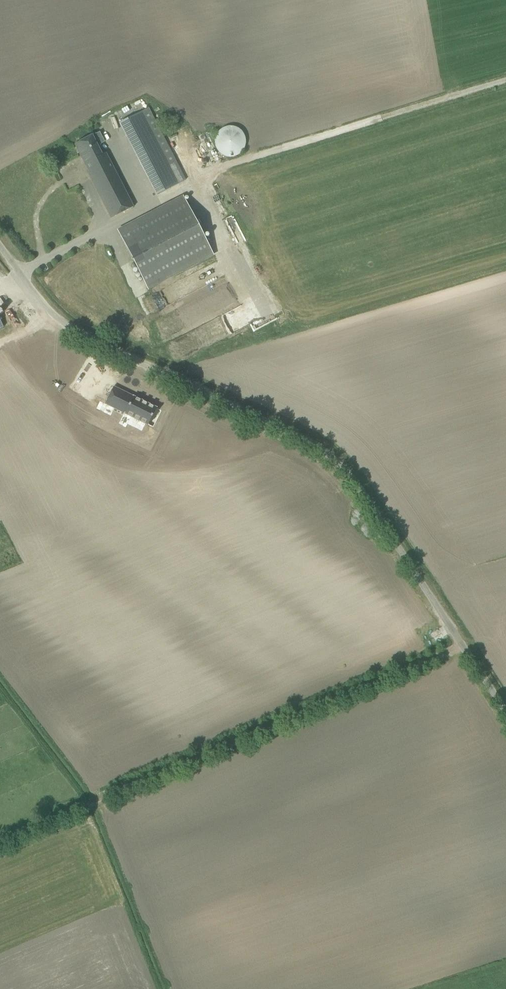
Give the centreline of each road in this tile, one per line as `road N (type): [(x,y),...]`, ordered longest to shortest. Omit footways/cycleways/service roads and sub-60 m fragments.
road 1 (unclassified): [(505,714),(336,468),(308,446),(68,329),(0,245)]
road 2 (track): [(0,841),(463,649)]

